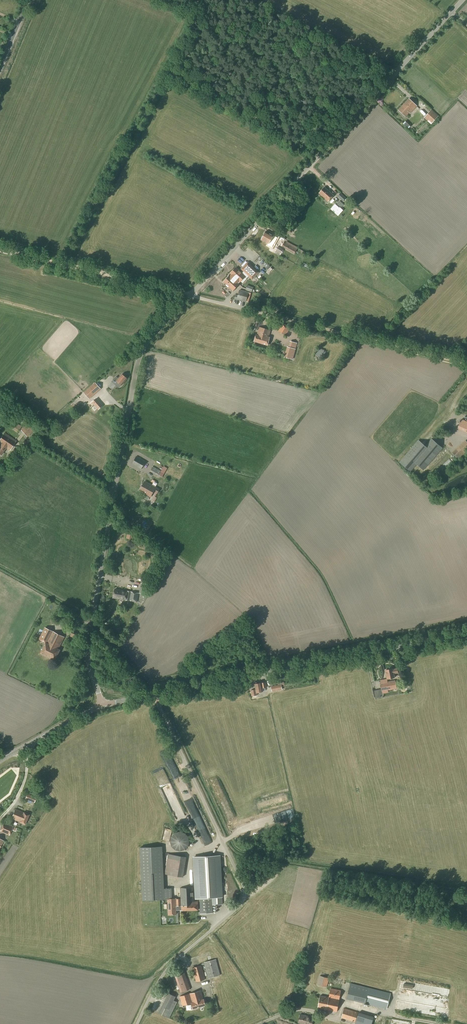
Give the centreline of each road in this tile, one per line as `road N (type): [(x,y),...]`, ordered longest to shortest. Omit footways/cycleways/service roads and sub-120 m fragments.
road 1 (unclassified): [(102,704),(89,640),(141,353),(462,0)]
road 2 (unclassified): [(137,1023),(170,966),(245,893),(154,694)]
road 3 (secondary): [(154,694),(466,633)]
road 4 (track): [(272,316),(0,249)]
road 5 (track): [(466,364),(272,316)]

